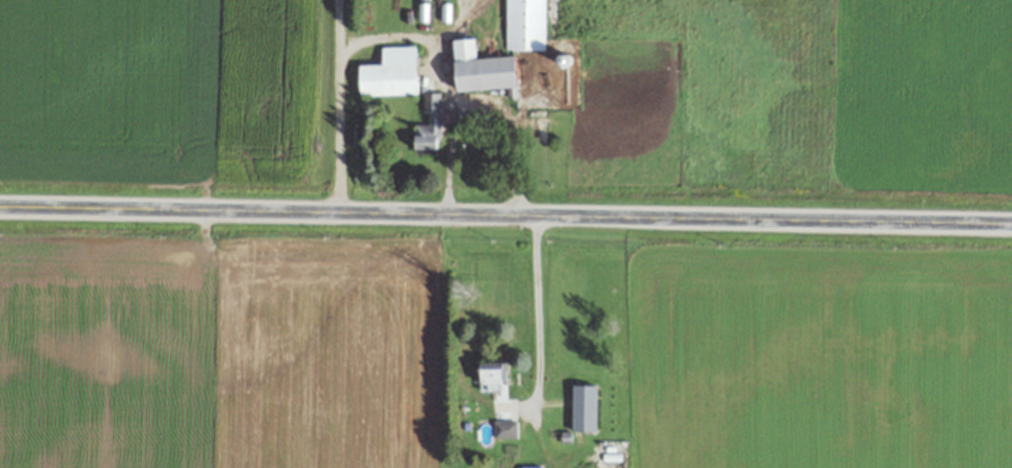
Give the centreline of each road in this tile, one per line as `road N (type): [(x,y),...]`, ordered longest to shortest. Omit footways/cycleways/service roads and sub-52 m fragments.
road 1 (secondary): [(0,207),(1011,223)]

